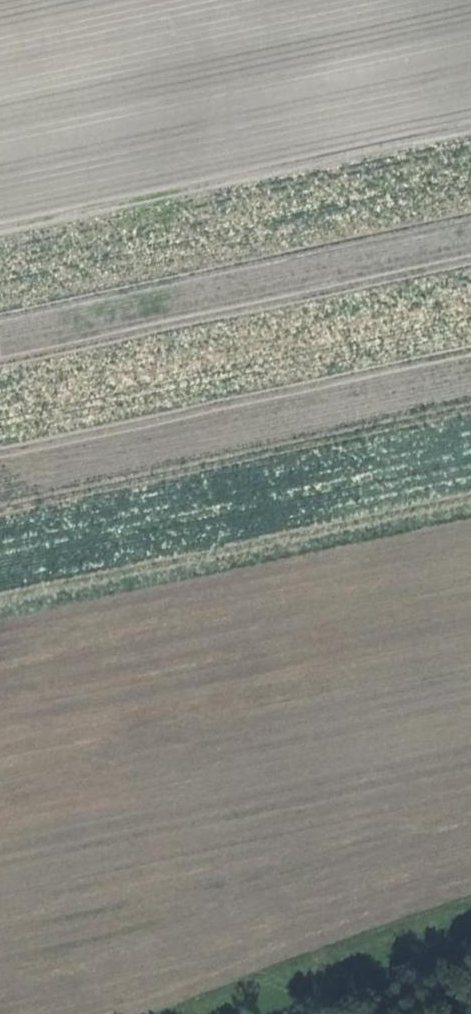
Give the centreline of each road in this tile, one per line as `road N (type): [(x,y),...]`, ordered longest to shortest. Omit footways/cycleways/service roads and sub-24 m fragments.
road 1 (track): [(188,1013),(470,906)]

